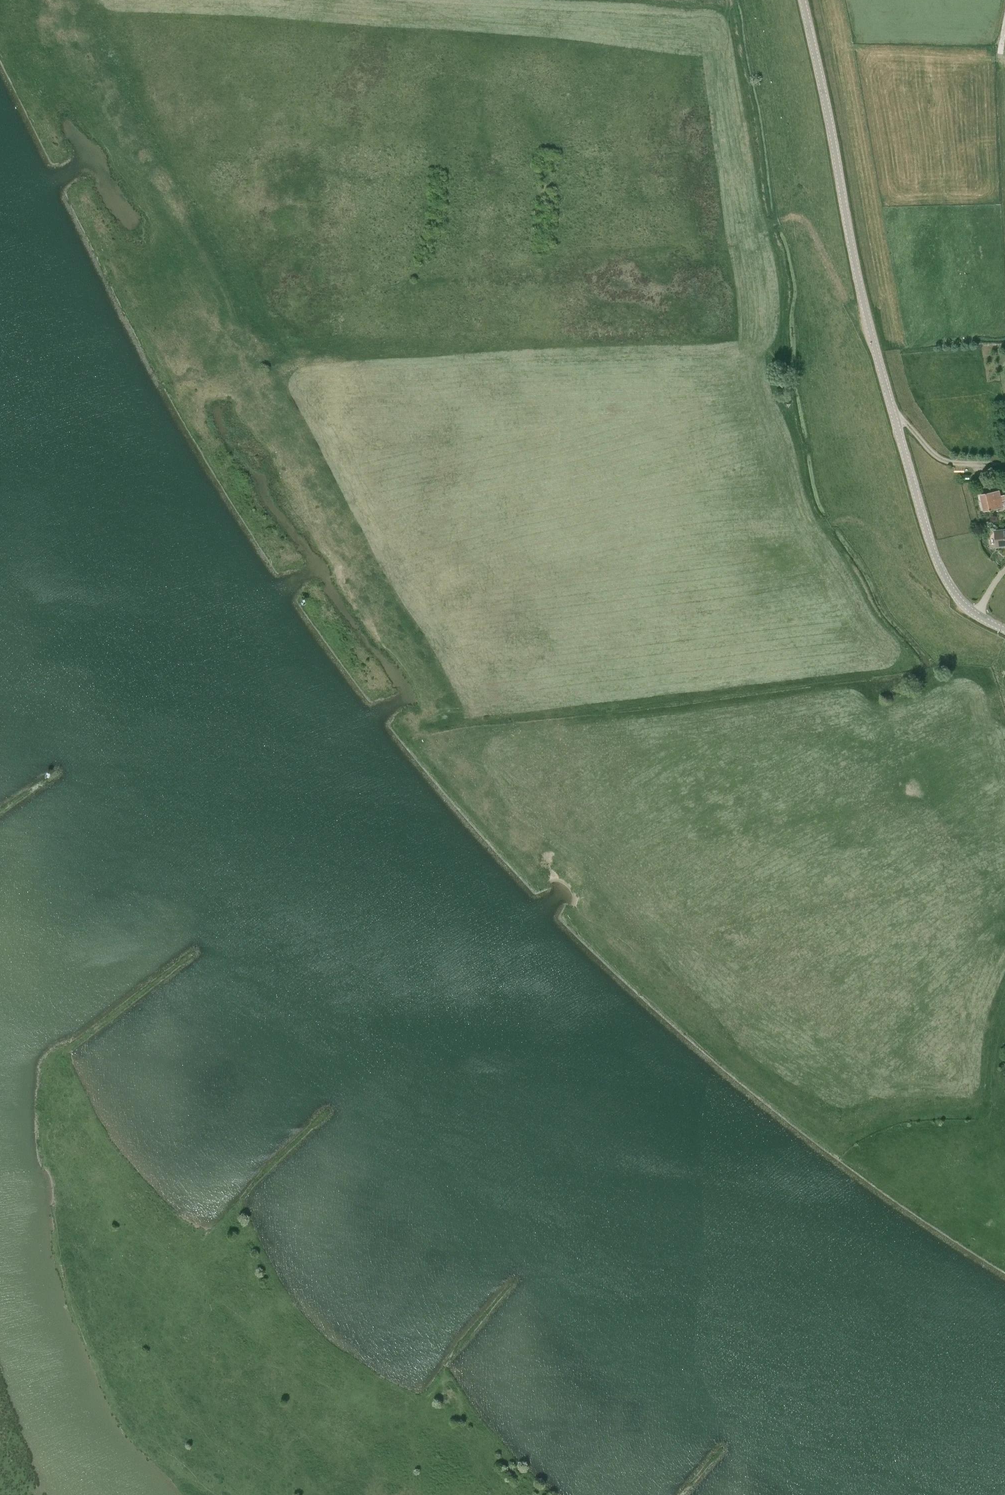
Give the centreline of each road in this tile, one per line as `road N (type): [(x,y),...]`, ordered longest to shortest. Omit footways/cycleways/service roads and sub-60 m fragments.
road 1 (track): [(522,1494),(459,1430),(367,1404),(326,1362),(225,1305),(178,1256),(117,1228),(95,1200),(70,1074),(58,1073),(46,1080),(45,1108),(61,1258),(124,1407),(187,1494)]
road 2 (unclassified): [(800,0),(871,342),(928,541),(952,592),(1004,632)]

